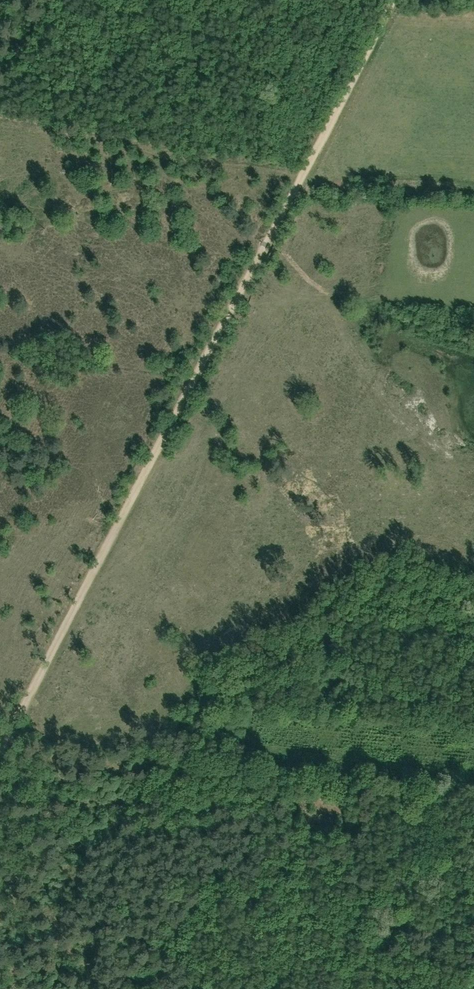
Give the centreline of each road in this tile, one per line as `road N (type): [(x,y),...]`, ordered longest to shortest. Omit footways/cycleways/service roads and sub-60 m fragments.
road 1 (track): [(0,757),(393,0)]
road 2 (track): [(14,730),(117,747),(198,739),(242,750)]
road 3 (track): [(236,302),(378,308)]

